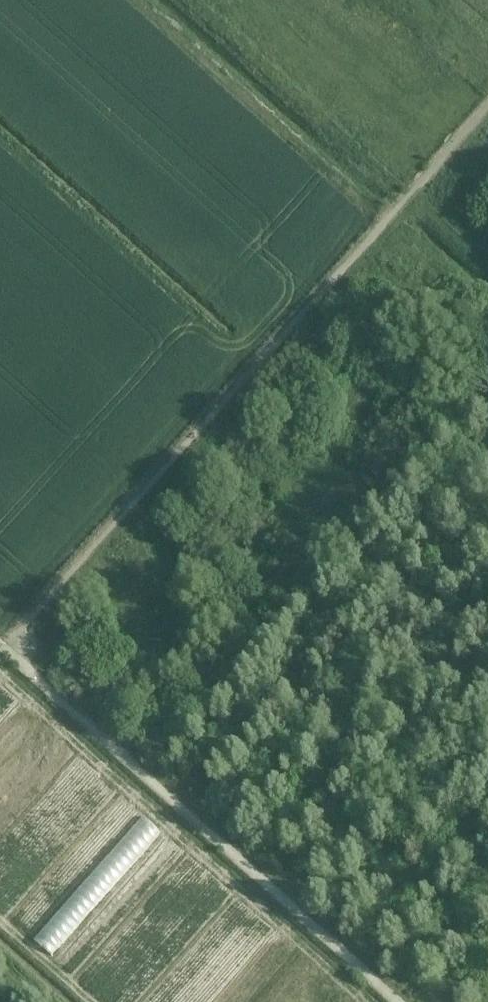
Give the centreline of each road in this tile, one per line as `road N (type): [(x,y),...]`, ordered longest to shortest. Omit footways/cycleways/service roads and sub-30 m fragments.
road 1 (track): [(487,104),(5,648)]
road 2 (track): [(5,648),(397,1001)]

